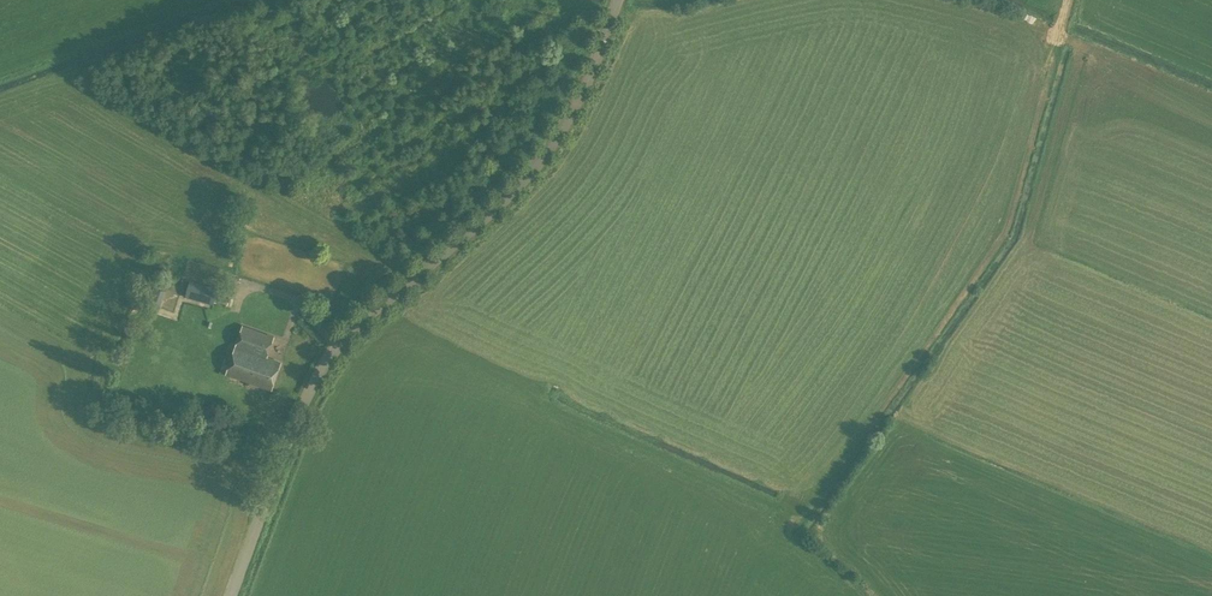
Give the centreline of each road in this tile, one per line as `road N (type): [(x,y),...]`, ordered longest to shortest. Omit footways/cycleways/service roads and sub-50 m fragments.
road 1 (tertiary): [(233,595),(306,403),(358,327),(505,194),(557,134),(620,0)]

